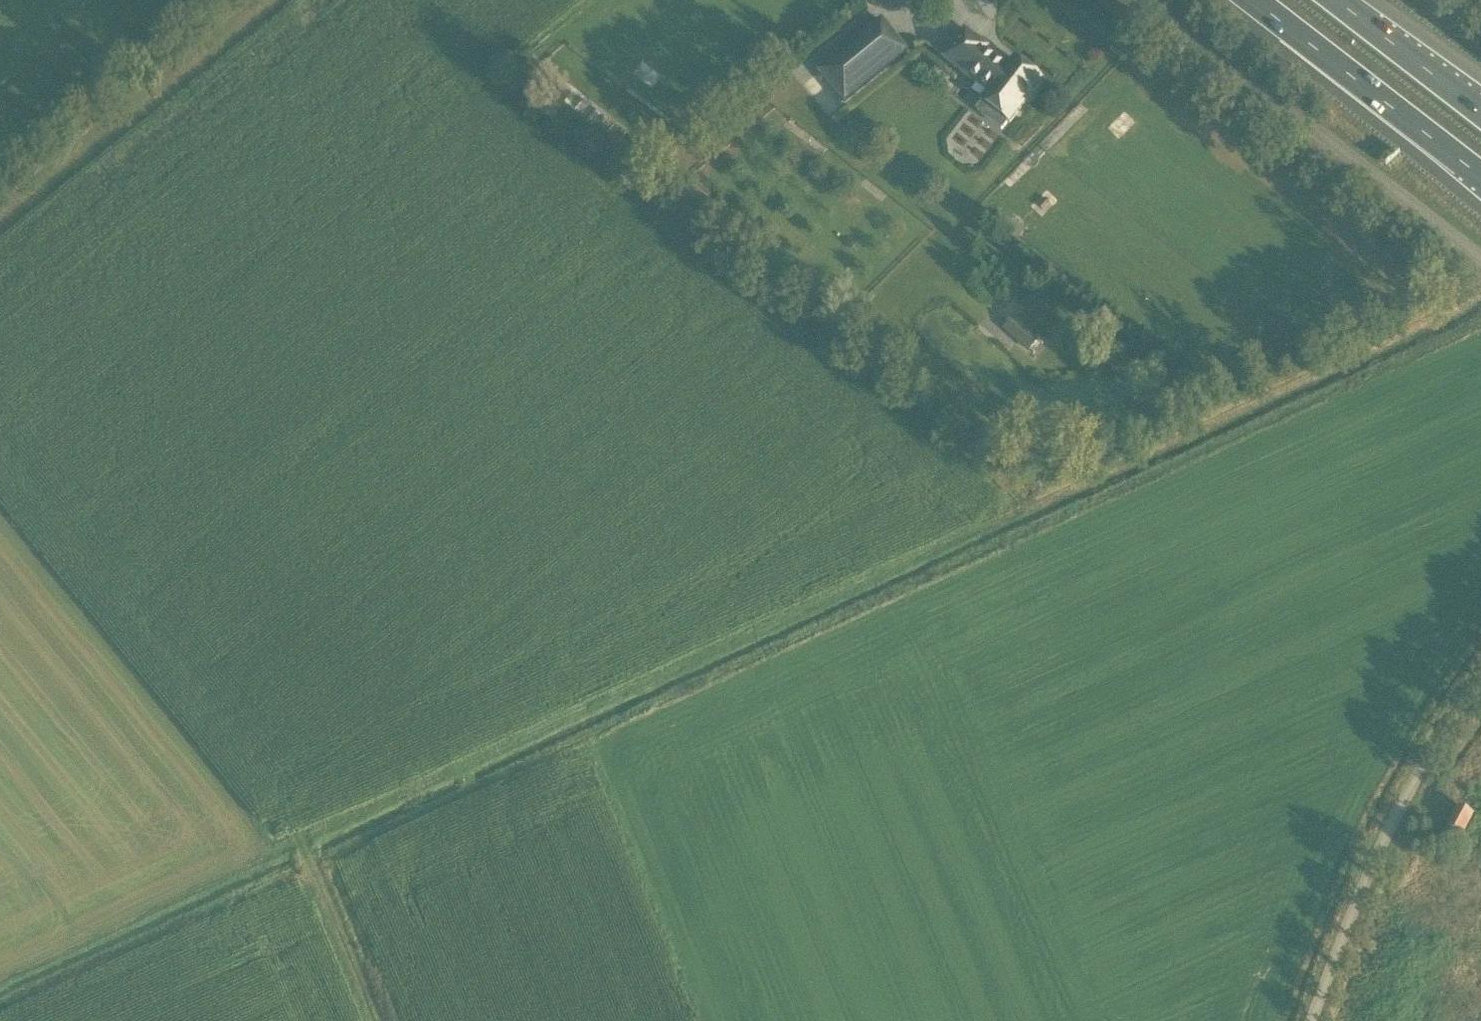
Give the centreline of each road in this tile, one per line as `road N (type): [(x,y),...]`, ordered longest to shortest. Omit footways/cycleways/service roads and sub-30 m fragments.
road 1 (unclassified): [(1480,262),(1141,0)]
road 2 (unclassified): [(1318,1020),(1388,829),(1480,684)]
road 3 (motorway): [(1251,0),(1480,178)]
road 4 (motorway): [(1480,112),(1336,0)]

